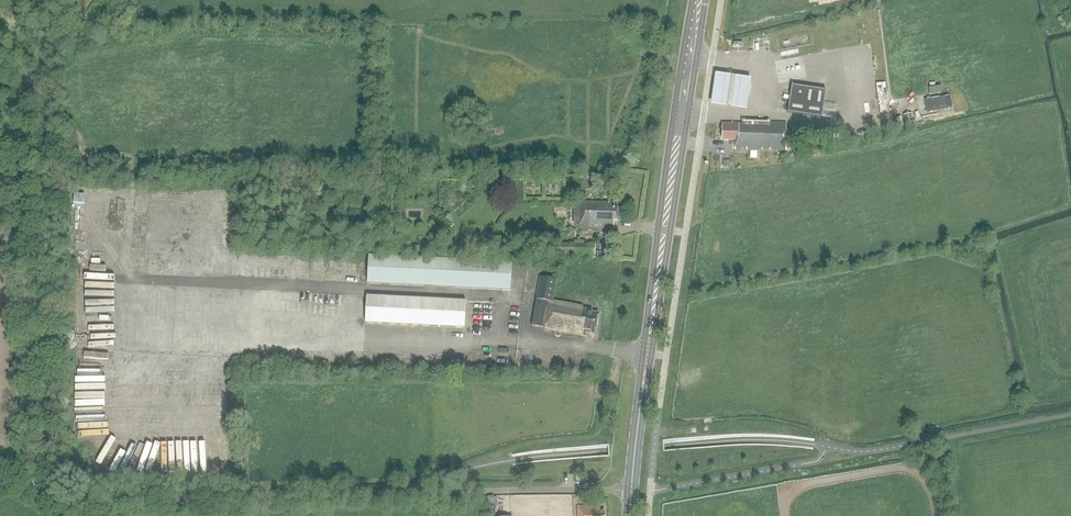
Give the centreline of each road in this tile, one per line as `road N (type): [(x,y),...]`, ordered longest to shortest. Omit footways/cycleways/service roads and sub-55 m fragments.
road 1 (unclassified): [(44,480),(70,501),(631,488)]
road 2 (primary): [(641,397),(705,0)]
road 3 (primary): [(692,0),(641,397)]

